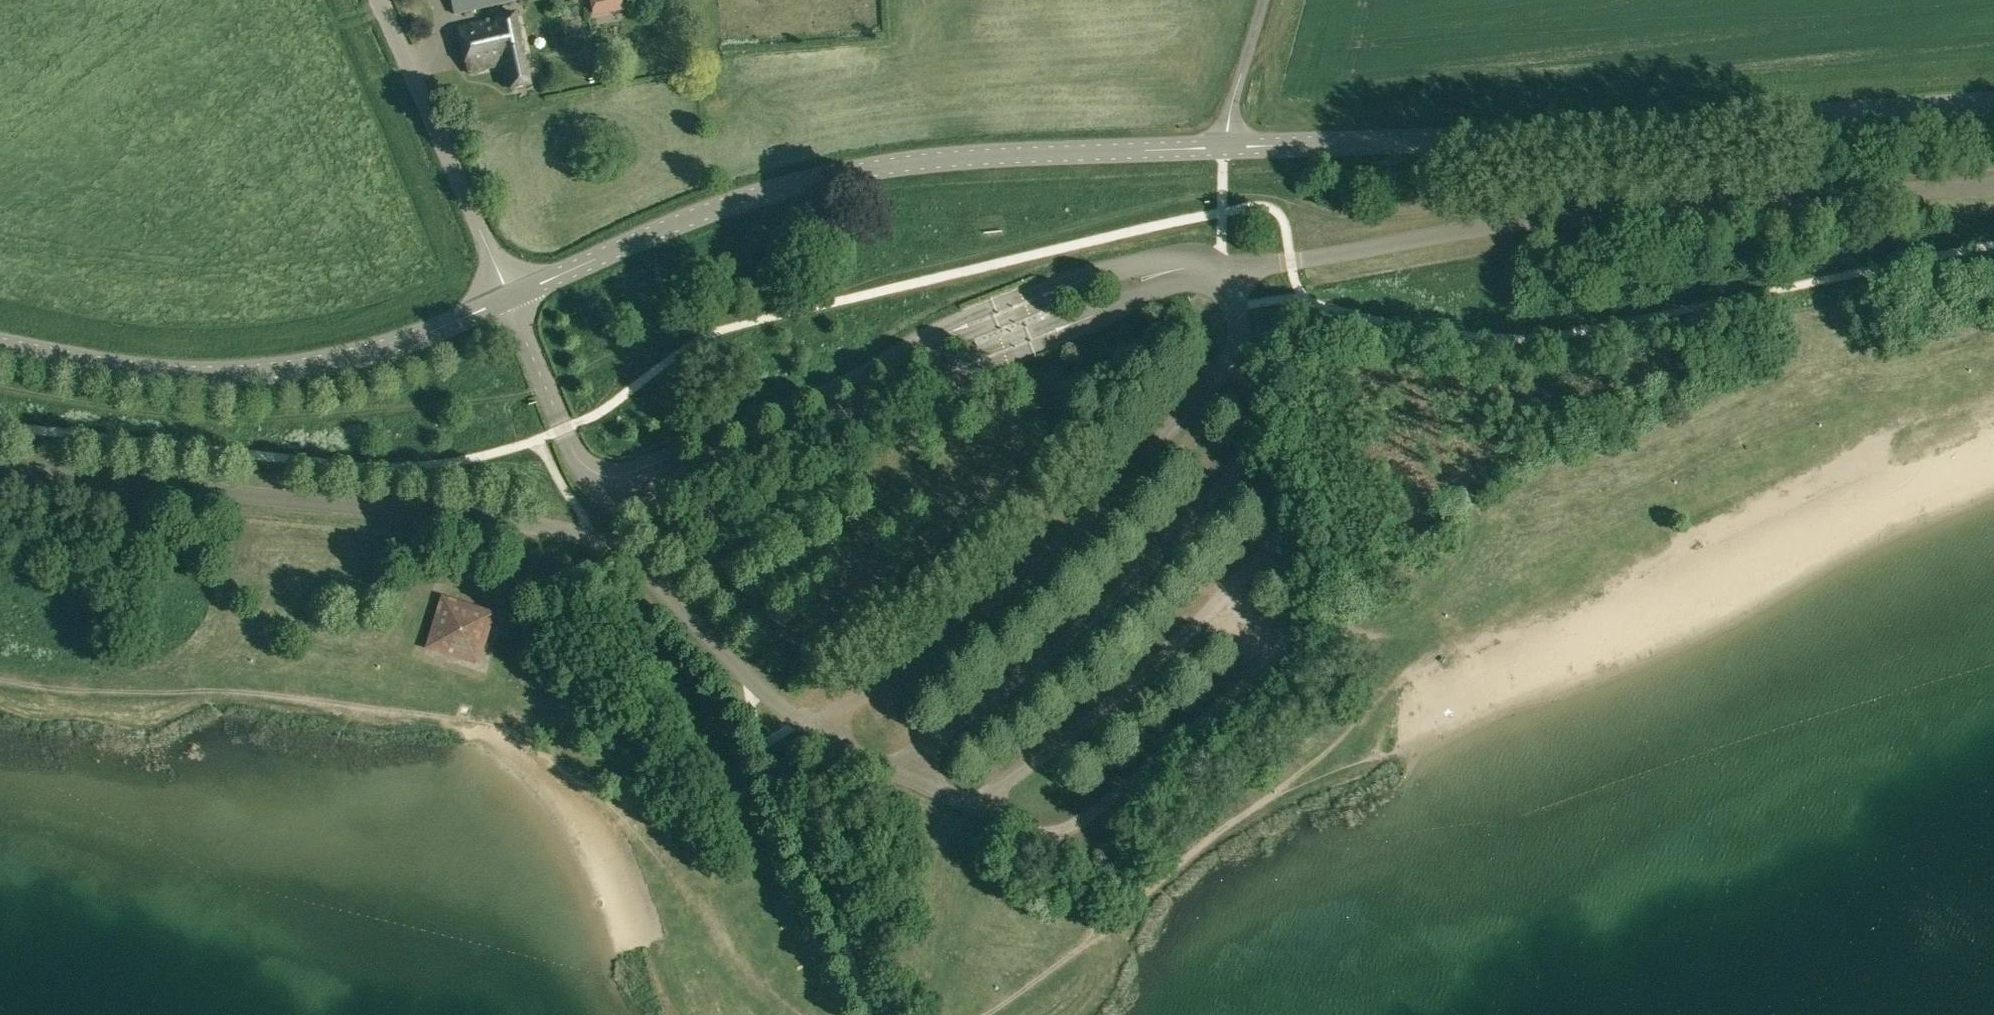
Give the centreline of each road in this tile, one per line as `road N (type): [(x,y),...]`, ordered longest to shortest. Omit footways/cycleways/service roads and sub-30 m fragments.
road 1 (tertiary): [(510,298),(697,213),(808,180),(919,162),(1993,102)]
road 2 (tertiary): [(510,298),(394,346),(257,371),(168,372),(0,344)]
road 3 (unclassified): [(510,298),(377,0)]
road 4 (track): [(1221,148),(1262,0)]

